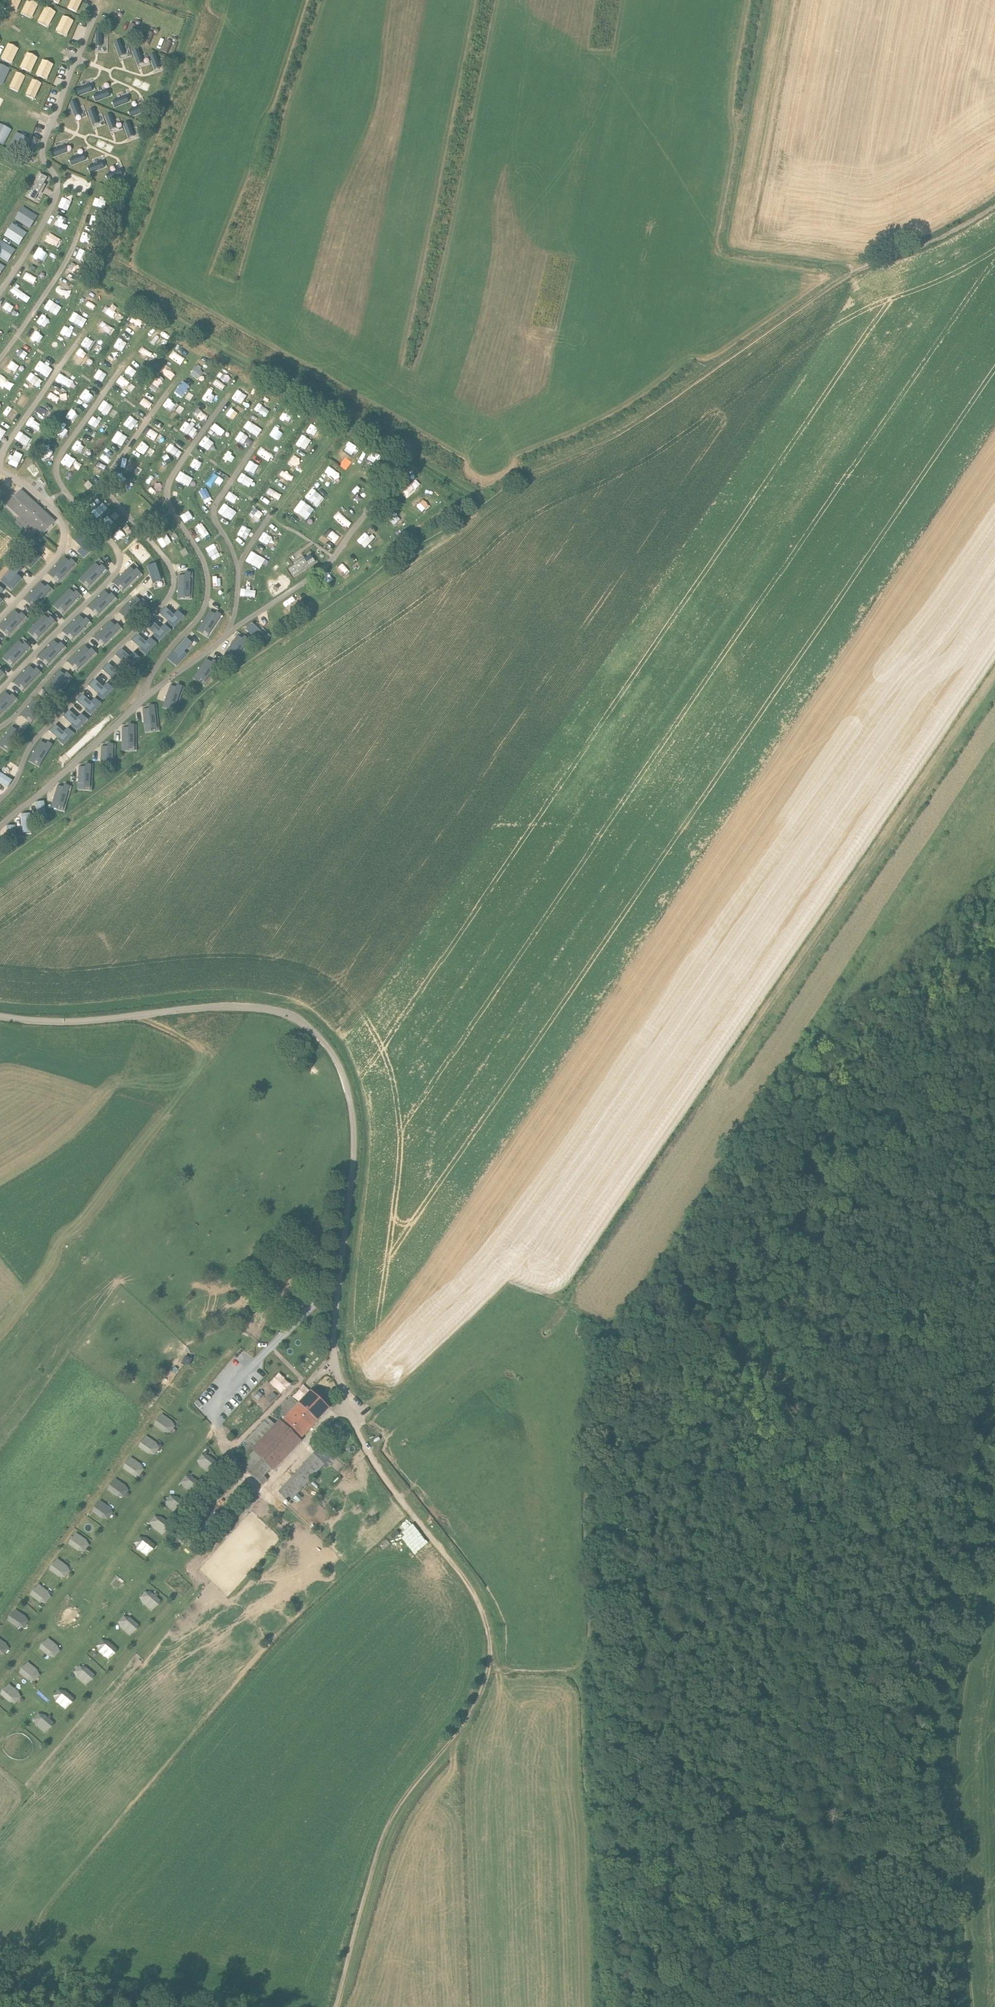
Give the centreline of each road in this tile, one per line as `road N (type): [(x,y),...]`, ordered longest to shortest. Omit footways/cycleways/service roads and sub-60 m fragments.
road 1 (track): [(760,2006),(672,1854),(584,1791),(580,1671)]
road 2 (track): [(488,1667),(464,1723),(389,1821),(335,2006)]
road 3 (track): [(352,1421),(385,1480),(471,1590),(487,1628),(488,1667)]
road 4 (track): [(962,1909),(948,1885),(903,1856),(881,1850),(858,1861),(841,1896),(827,2006)]
road 5 (track): [(857,268),(994,206)]
road 6 (track): [(375,502),(386,482),(356,464),(314,525)]

